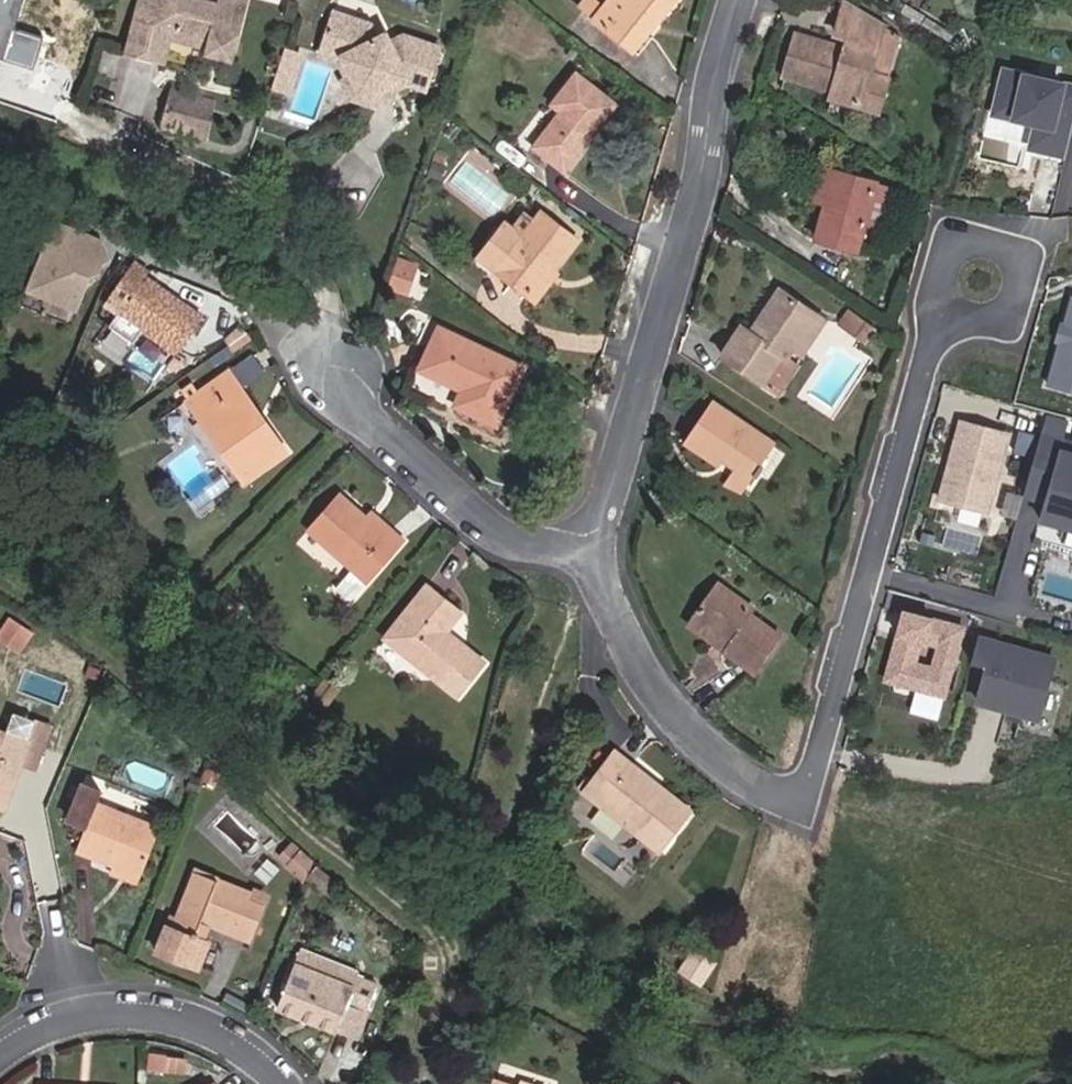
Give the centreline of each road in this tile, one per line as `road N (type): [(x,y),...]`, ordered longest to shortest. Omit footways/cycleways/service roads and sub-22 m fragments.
road 1 (residential): [(588,558),(617,633),(693,738),(757,790),(802,805),(944,308)]
road 2 (residential): [(734,0),(702,173),(588,558)]
road 3 (residential): [(588,558),(520,544),(485,521),(376,426),(322,356)]
road 4 (residential): [(284,1083),(202,1024),(150,1011),(46,1028),(0,1055)]
road 5 (residential): [(944,308),(967,325),(994,323),(1014,306),(1021,281),(1010,255),(985,242),(946,257)]

